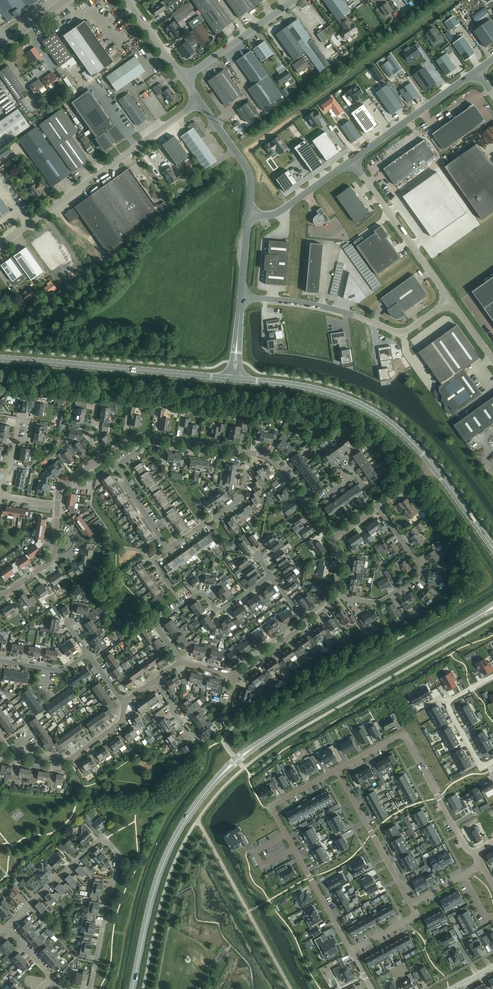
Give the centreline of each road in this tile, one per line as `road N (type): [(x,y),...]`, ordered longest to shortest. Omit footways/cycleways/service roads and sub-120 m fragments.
road 1 (residential): [(90,988),(118,861),(108,843),(96,842),(6,926)]
road 2 (secondary): [(250,750),(487,611)]
road 3 (unclassified): [(0,246),(199,102)]
road 4 (secondary): [(133,988),(160,871),(188,816),(227,769)]
road 5 (residential): [(351,951),(270,806),(337,770)]
road 6 (secondary): [(230,378),(0,358)]
road 7 (unclassified): [(450,299),(403,335),(319,305),(241,296)]
road 8 (secondary): [(433,467),(404,435),(352,402),(239,379)]
road 9 (residential): [(337,770),(403,733),(475,852)]
road 10 (residential): [(180,662),(160,622),(200,595),(224,609),(271,575)]
road 11 (residential): [(335,596),(378,602),(417,580),(417,561),(378,506)]
road 12 (unclassified): [(450,299),(350,161)]
road 13 (residential): [(0,740),(15,753),(69,760),(121,723),(126,703)]
road 14 (unclassified): [(350,161),(476,73)]
road 15 (residential): [(412,904),(337,770)]
road 16 (residential): [(250,453),(146,435),(108,454)]
road 17 (residential): [(492,761),(482,767),(446,703),(492,677)]
road 18 (residential): [(250,453),(242,498),(169,550)]
road 19 (unclassified): [(183,78),(290,0)]
road 20 (unclassified): [(199,102),(247,168),(249,215)]

